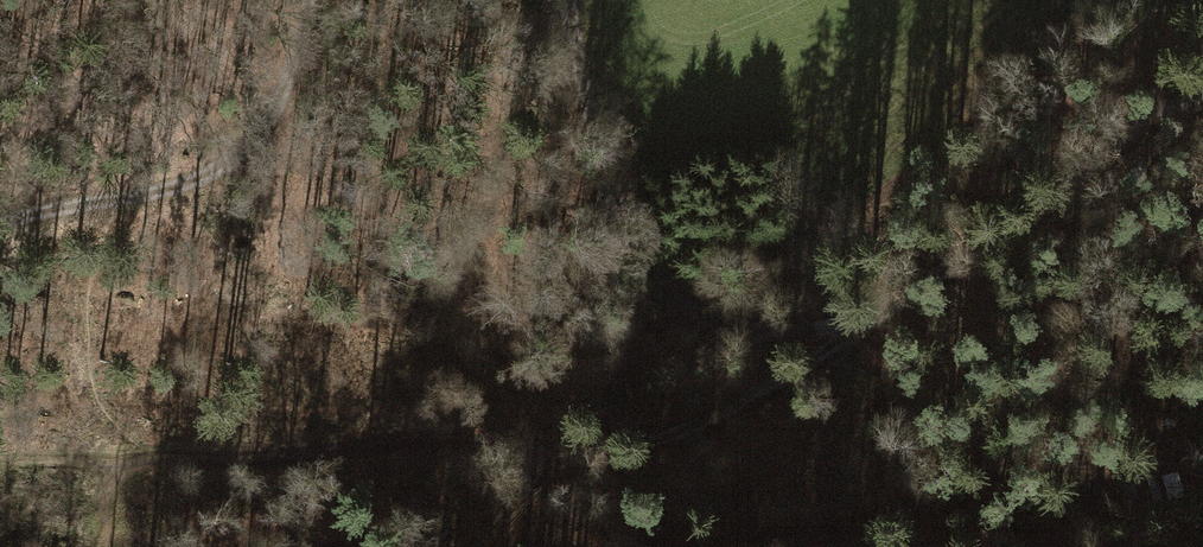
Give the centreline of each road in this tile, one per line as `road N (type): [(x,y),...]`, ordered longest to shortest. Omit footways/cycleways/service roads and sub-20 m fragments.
road 1 (track): [(1202,92),(870,317),(749,337),(684,315),(647,287),(598,184),(568,0)]
road 2 (track): [(0,464),(152,460),(435,434),(557,457),(665,438),(798,376),(870,317)]
road 3 (track): [(309,0),(295,75),(262,136),(214,172),(0,226)]
road 4 (track): [(1080,174),(1139,257),(1168,328),(1202,351)]

